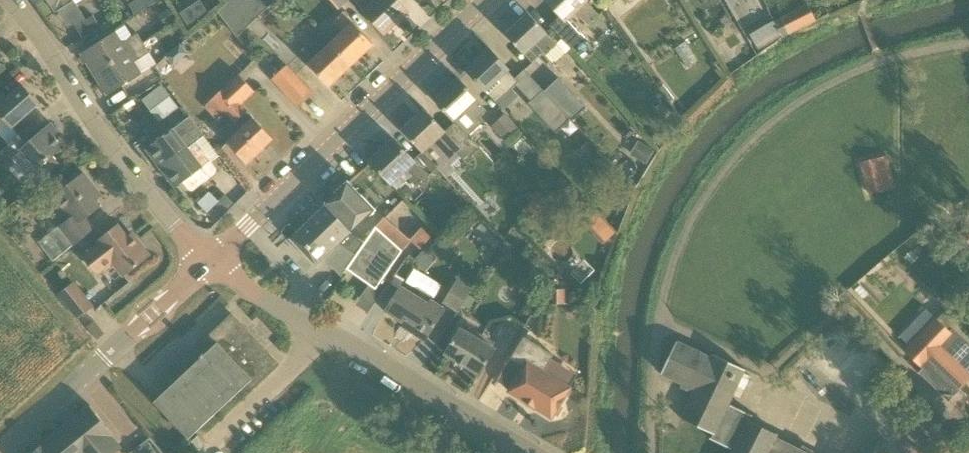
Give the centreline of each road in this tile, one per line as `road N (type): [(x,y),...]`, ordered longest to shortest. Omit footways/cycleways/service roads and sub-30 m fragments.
road 1 (residential): [(547,452),(247,290),(213,260)]
road 2 (tertiary): [(213,260),(482,0)]
road 3 (residential): [(213,260),(12,0)]
road 4 (tertiary): [(8,452),(213,260)]

